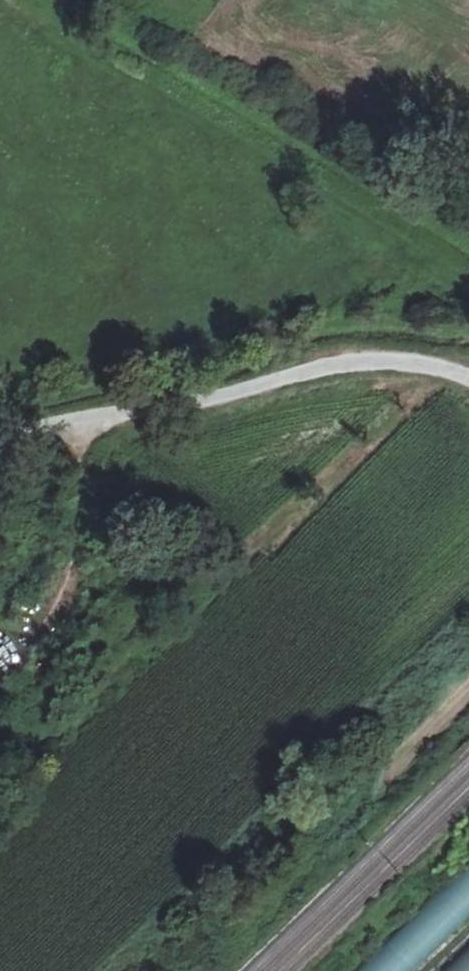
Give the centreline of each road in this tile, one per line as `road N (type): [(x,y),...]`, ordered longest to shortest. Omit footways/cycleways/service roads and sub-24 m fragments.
road 1 (unclassified): [(468,378),(370,357),(213,398),(0,433)]

